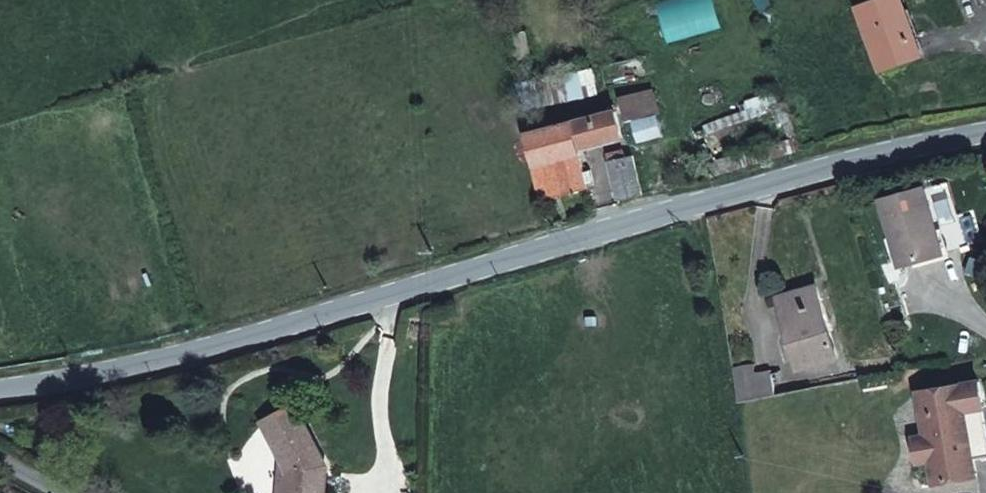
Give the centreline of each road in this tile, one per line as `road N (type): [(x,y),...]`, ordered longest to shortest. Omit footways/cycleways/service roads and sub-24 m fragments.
road 1 (unclassified): [(985,133),(868,157),(157,361),(0,389)]

